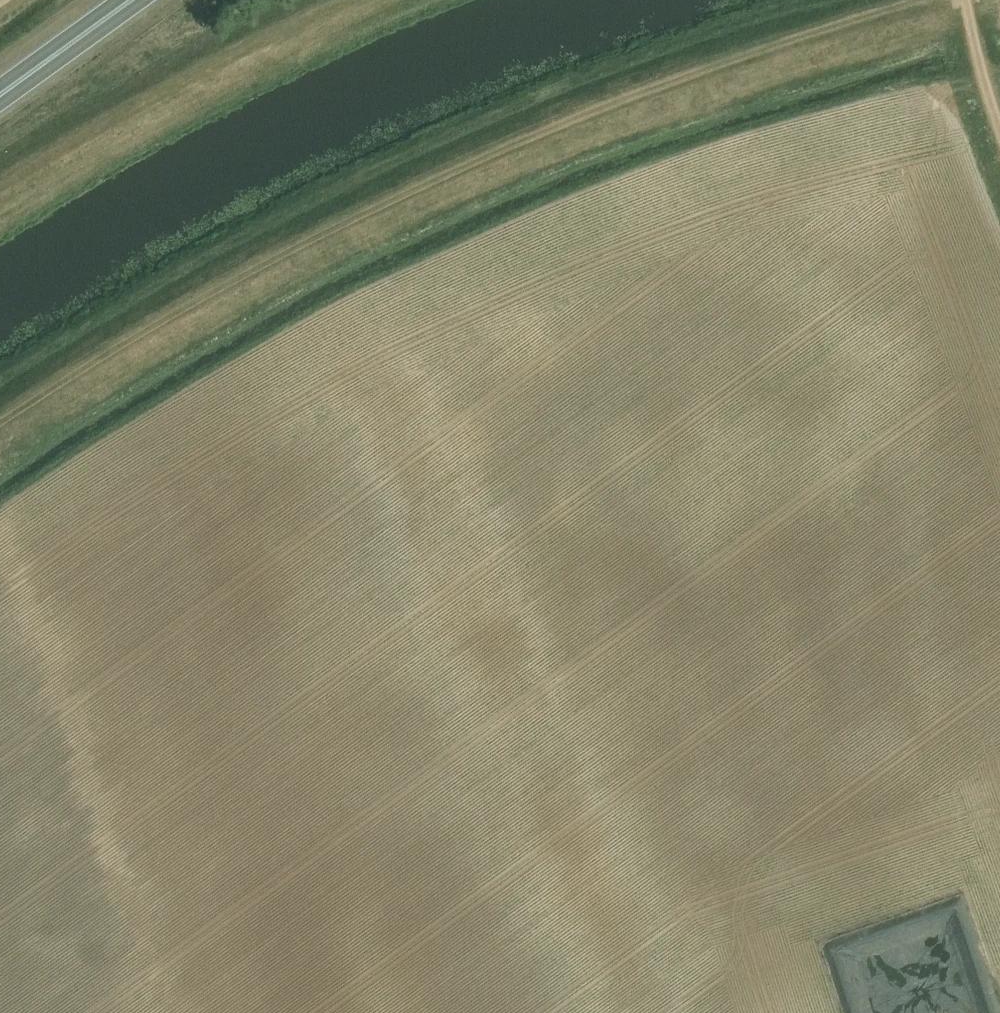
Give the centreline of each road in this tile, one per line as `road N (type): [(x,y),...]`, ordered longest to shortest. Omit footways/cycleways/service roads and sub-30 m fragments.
road 1 (trunk): [(0,93),(129,0)]
road 2 (track): [(999,130),(965,0)]

